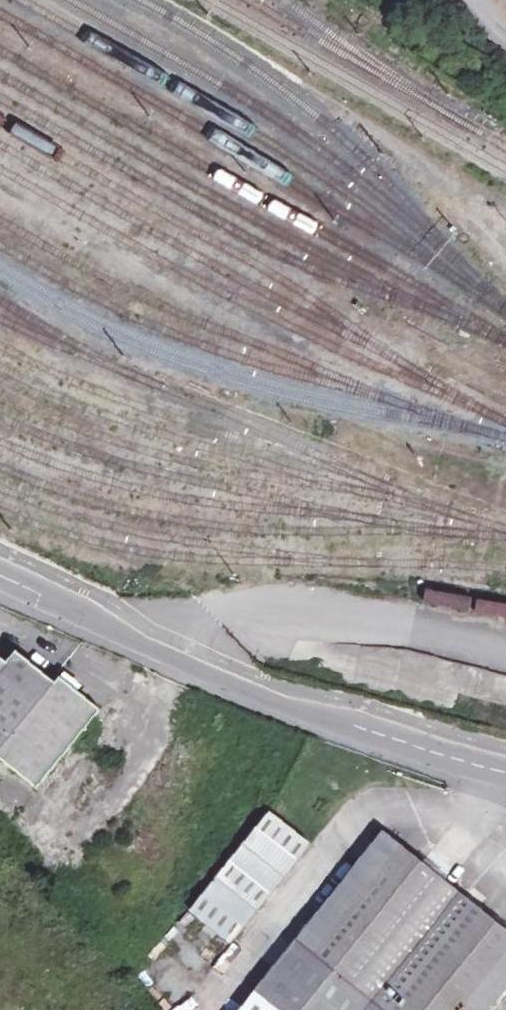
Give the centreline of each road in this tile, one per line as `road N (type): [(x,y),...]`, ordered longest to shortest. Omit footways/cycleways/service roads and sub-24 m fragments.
road 1 (unclassified): [(0,575),(281,706),(505,773)]

